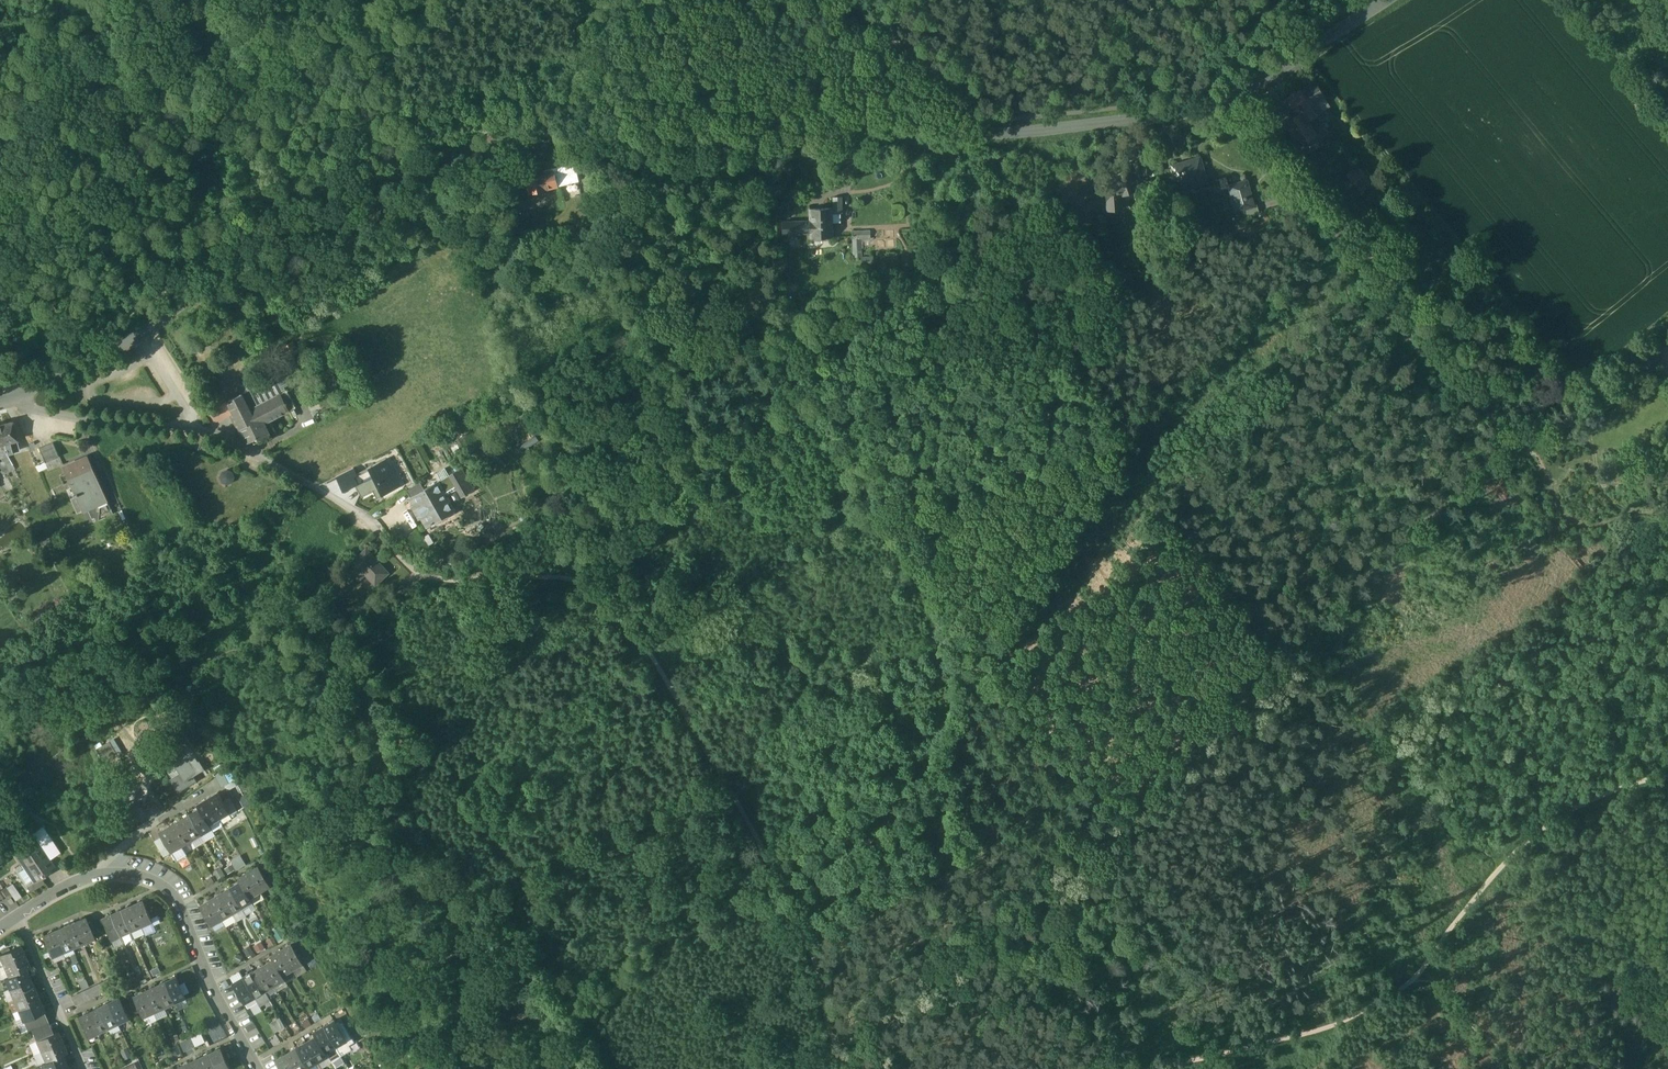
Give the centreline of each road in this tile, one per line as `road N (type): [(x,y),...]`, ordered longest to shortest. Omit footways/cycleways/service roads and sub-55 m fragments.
road 1 (residential): [(1230,94),(1164,115),(990,133),(721,144),(526,139),(299,194),(270,210),(215,279),(152,325),(12,397)]
road 2 (residential): [(422,573),(359,512),(233,442),(34,409),(12,397)]
road 3 (residential): [(1517,439),(1380,302),(1353,252),(1230,94)]
road 4 (residential): [(0,931),(97,878),(150,879),(182,908),(259,1068)]
road 5 (track): [(841,1043),(791,894),(706,749)]
road 6 (track): [(1425,956),(1405,983),(1348,1019),(1147,1068)]
road 7 (track): [(644,644),(600,594),(577,580),(422,573)]
road 8 (track): [(1667,781),(1535,839),(1503,866)]
road 9 (residential): [(1382,0),(1230,94)]
road 10 (track): [(706,749),(644,644)]

